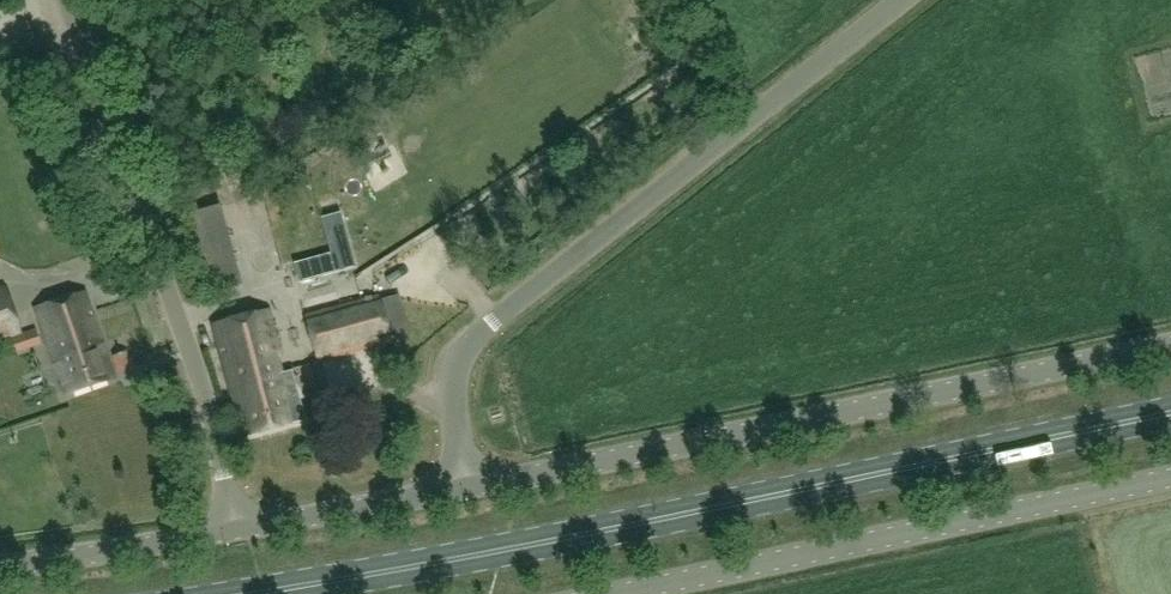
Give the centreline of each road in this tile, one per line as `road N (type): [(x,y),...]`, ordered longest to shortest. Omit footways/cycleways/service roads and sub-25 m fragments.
road 1 (primary): [(257,593),(423,570),(1170,418)]
road 2 (unclassified): [(467,490),(1170,350)]
road 3 (unclassified): [(467,490),(454,401),(461,353),(905,0)]
road 4 (unclassified): [(237,530),(212,422),(69,0)]
road 5 (unclassified): [(628,593),(1170,481)]
road 6 (unclassified): [(0,560),(237,530)]
road 7 (unclassified): [(237,530),(467,490)]

